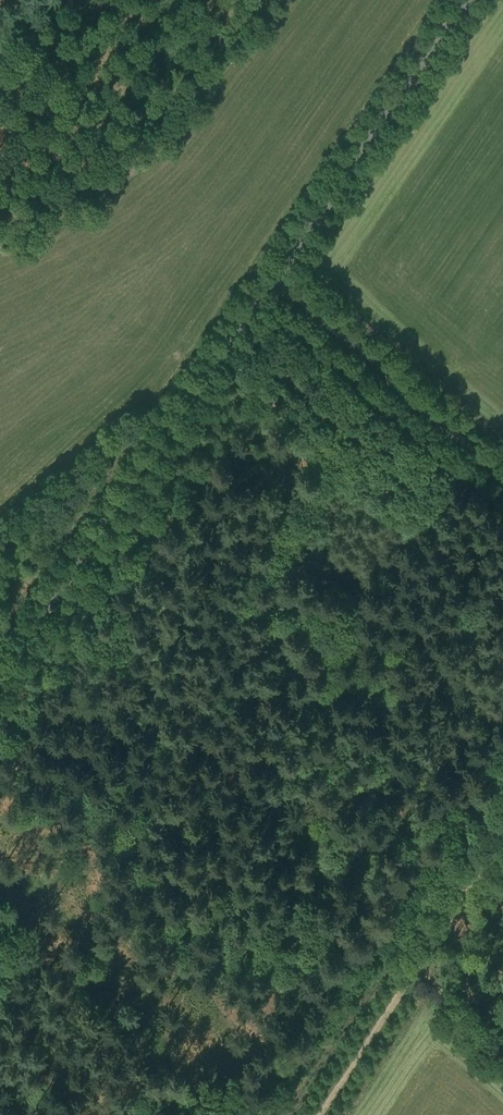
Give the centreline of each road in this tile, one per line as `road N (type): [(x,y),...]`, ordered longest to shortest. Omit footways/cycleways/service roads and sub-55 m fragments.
road 1 (tertiary): [(0,675),(277,277)]
road 2 (tertiary): [(277,277),(465,0)]
road 3 (track): [(502,836),(317,1114)]
road 4 (unclassified): [(502,476),(277,277)]

